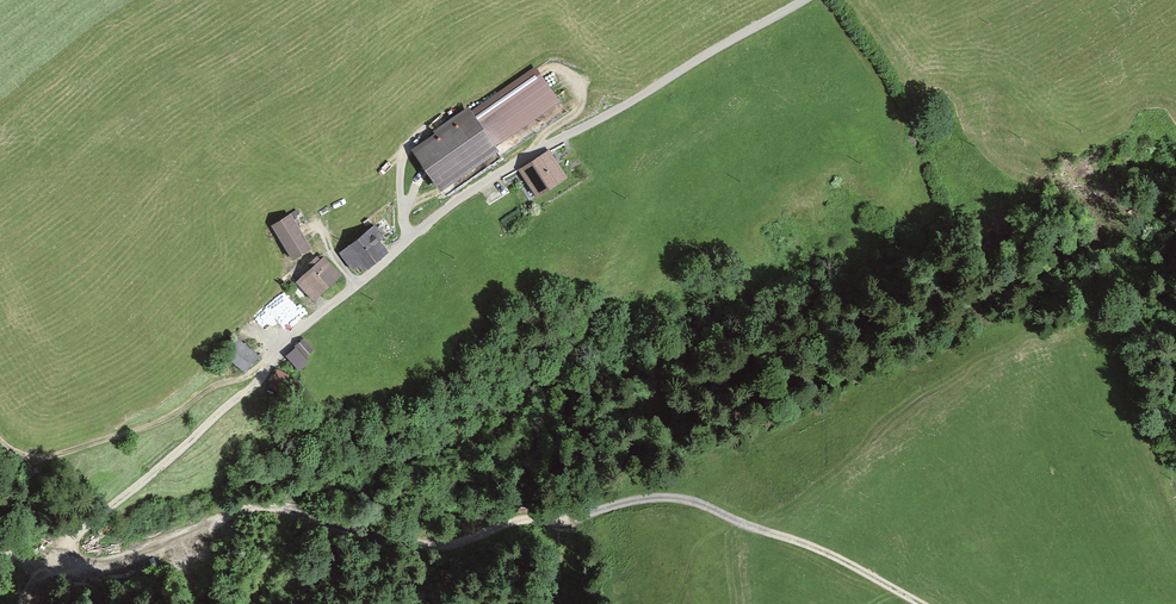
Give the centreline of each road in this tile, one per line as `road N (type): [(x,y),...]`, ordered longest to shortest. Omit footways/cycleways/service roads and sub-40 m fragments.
road 1 (track): [(66,548),(84,563),(118,560),(248,507),(268,507),(427,544),(493,522),(577,516),(656,495),(690,499),(774,532),(930,603)]
road 2 (residential): [(330,299),(434,210),(637,101),(791,0)]
road 3 (track): [(66,548),(69,538),(266,376),(330,299)]

